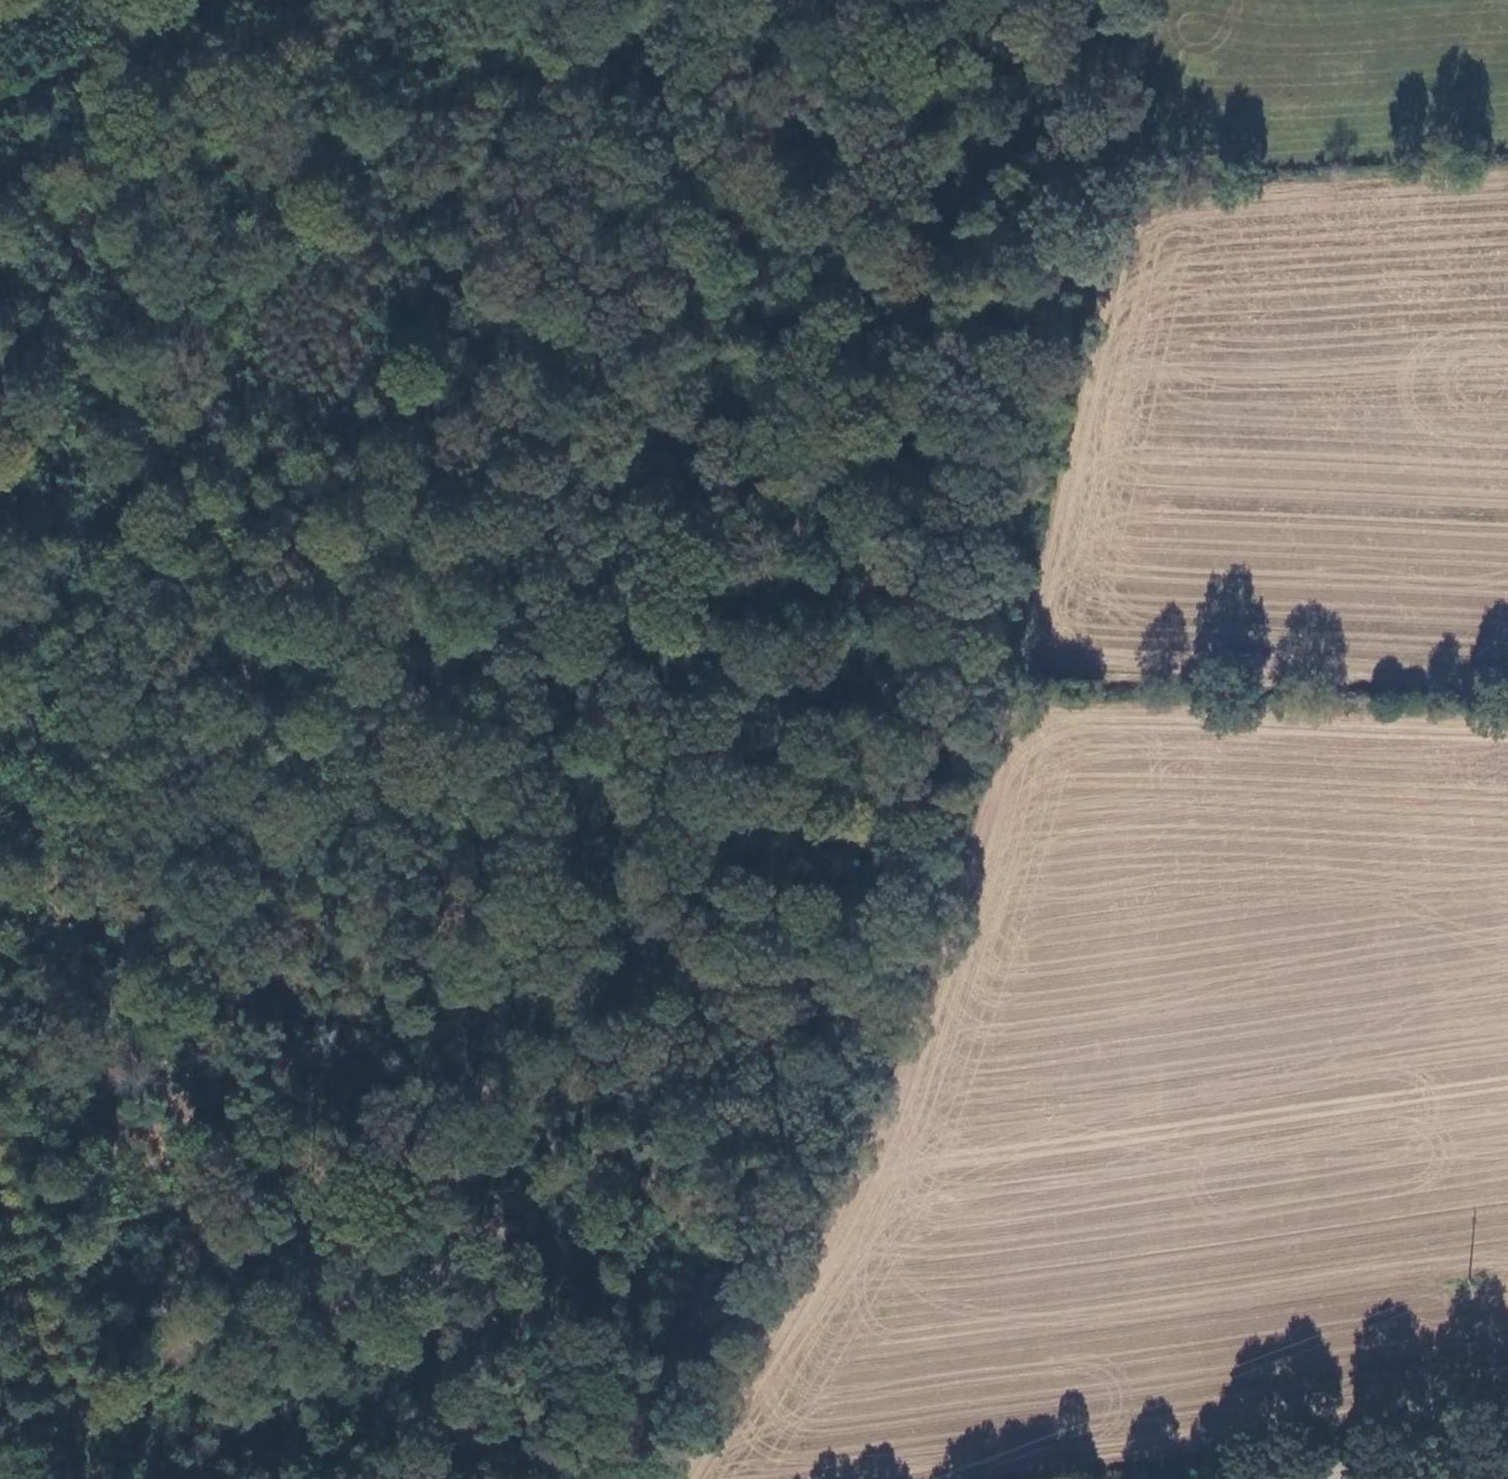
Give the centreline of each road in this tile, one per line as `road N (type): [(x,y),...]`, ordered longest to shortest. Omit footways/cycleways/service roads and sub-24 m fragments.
road 1 (track): [(82,1478),(0,1190)]
road 2 (track): [(1507,1441),(1285,1478)]

